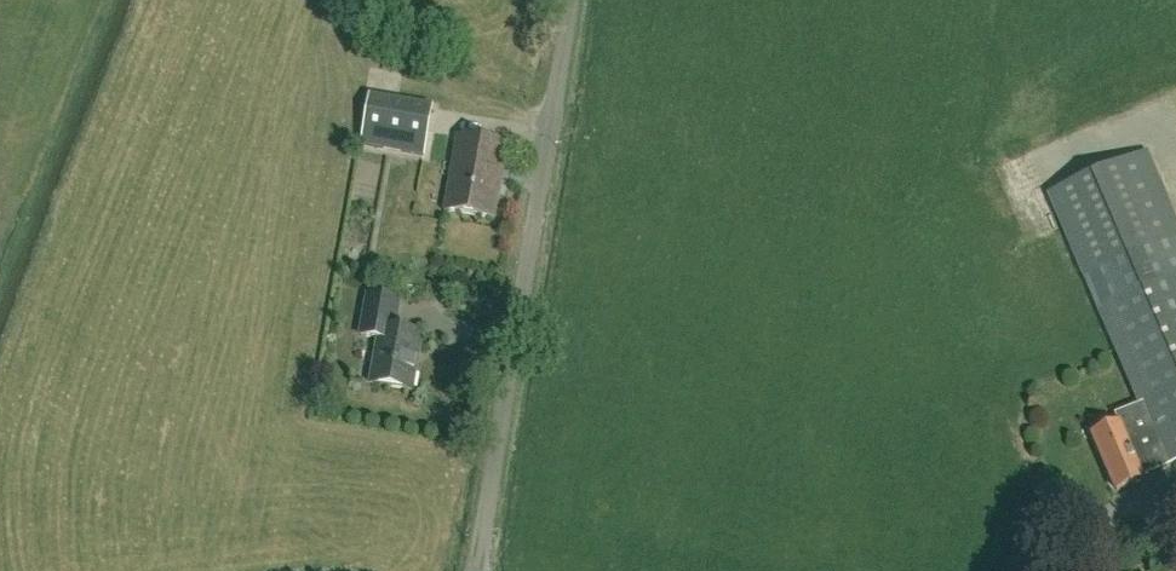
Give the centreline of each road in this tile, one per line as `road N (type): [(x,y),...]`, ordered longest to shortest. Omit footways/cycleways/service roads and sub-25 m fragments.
road 1 (unclassified): [(477,570),(575,0)]

